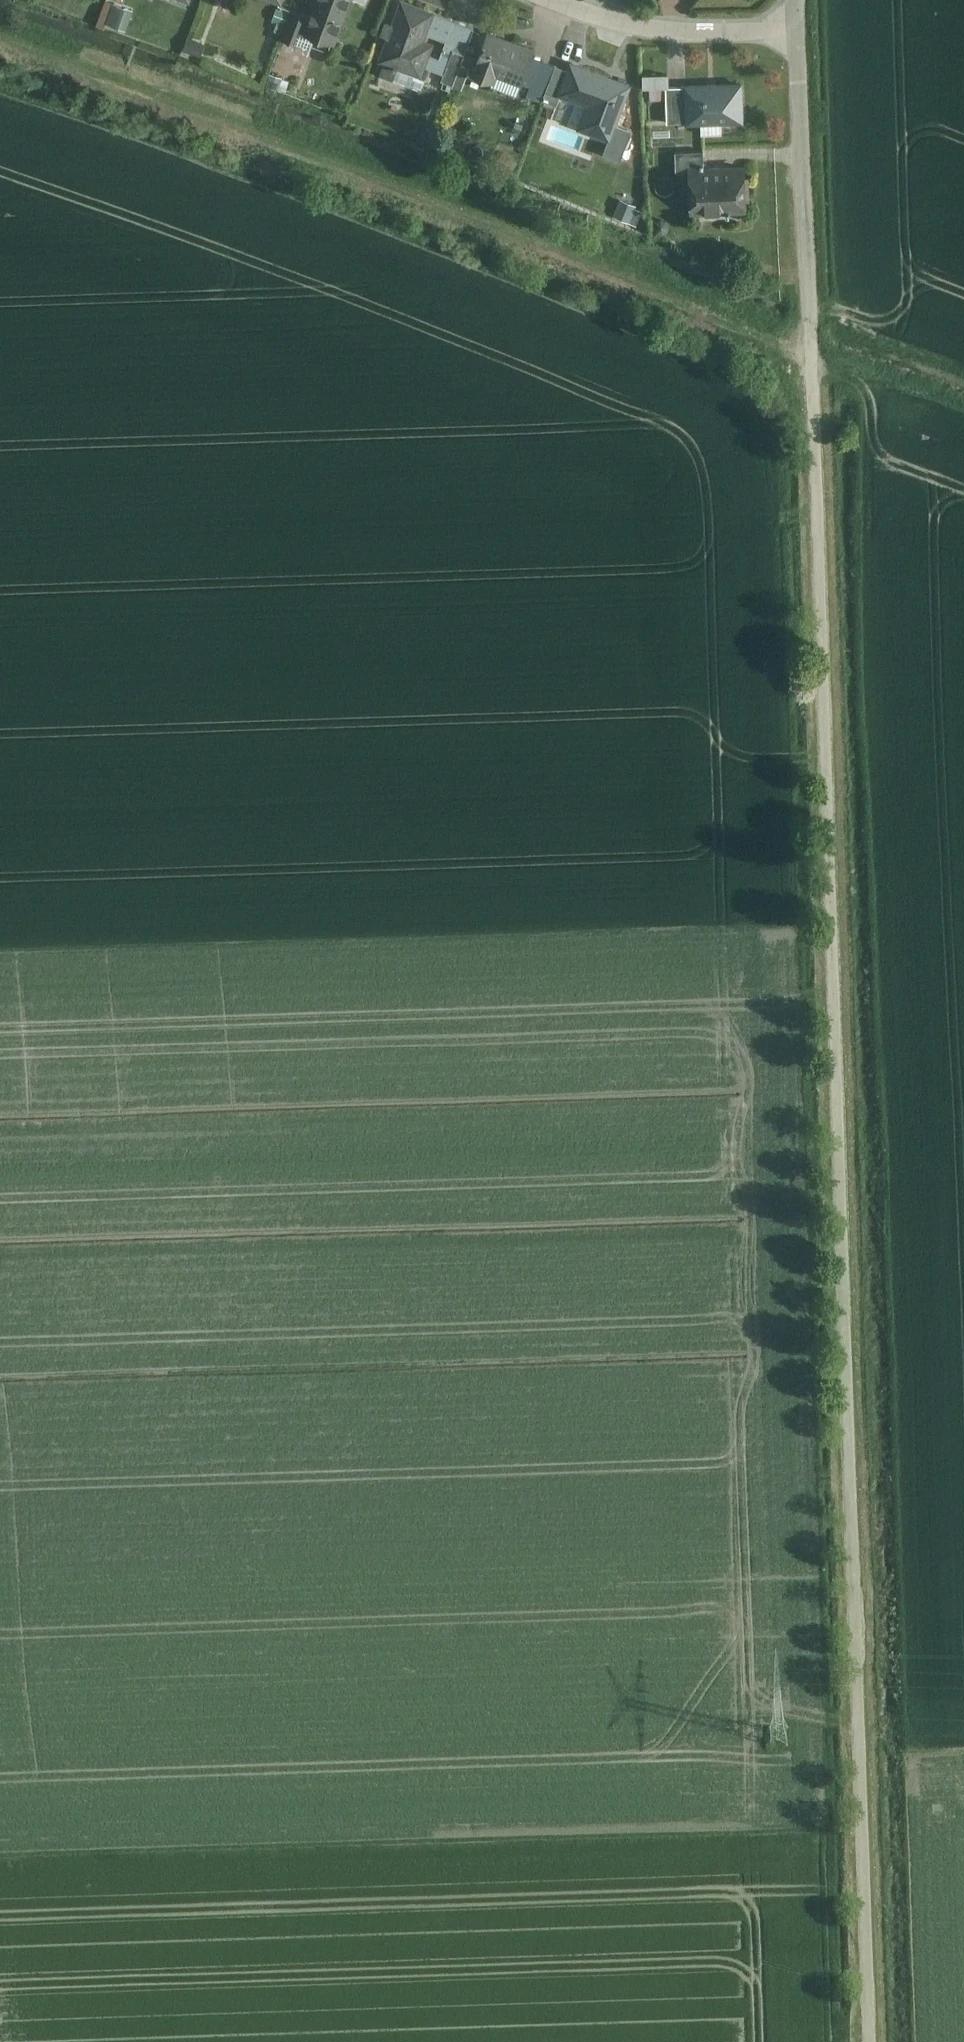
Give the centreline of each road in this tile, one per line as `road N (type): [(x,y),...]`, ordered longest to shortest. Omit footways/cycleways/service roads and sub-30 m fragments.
road 1 (unclassified): [(868,2041),(793,35)]
road 2 (track): [(0,39),(807,356)]
road 3 (residential): [(793,35),(652,30),(554,0)]

